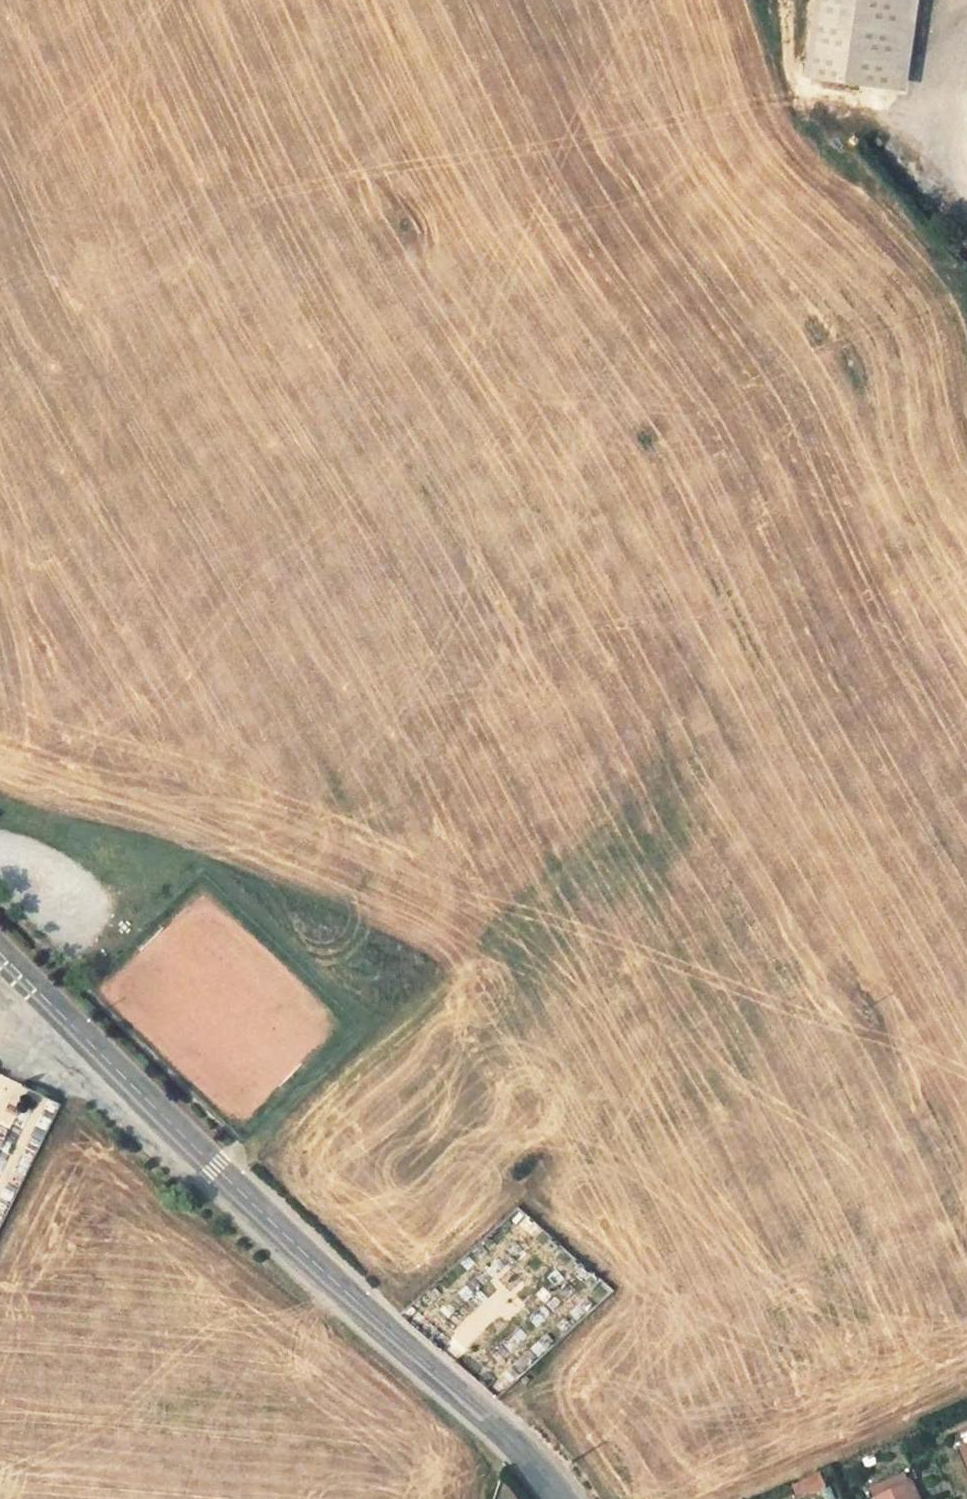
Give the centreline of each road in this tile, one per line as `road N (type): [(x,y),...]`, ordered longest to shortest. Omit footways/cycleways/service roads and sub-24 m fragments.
road 1 (tertiary): [(564,1498),(0,952)]

